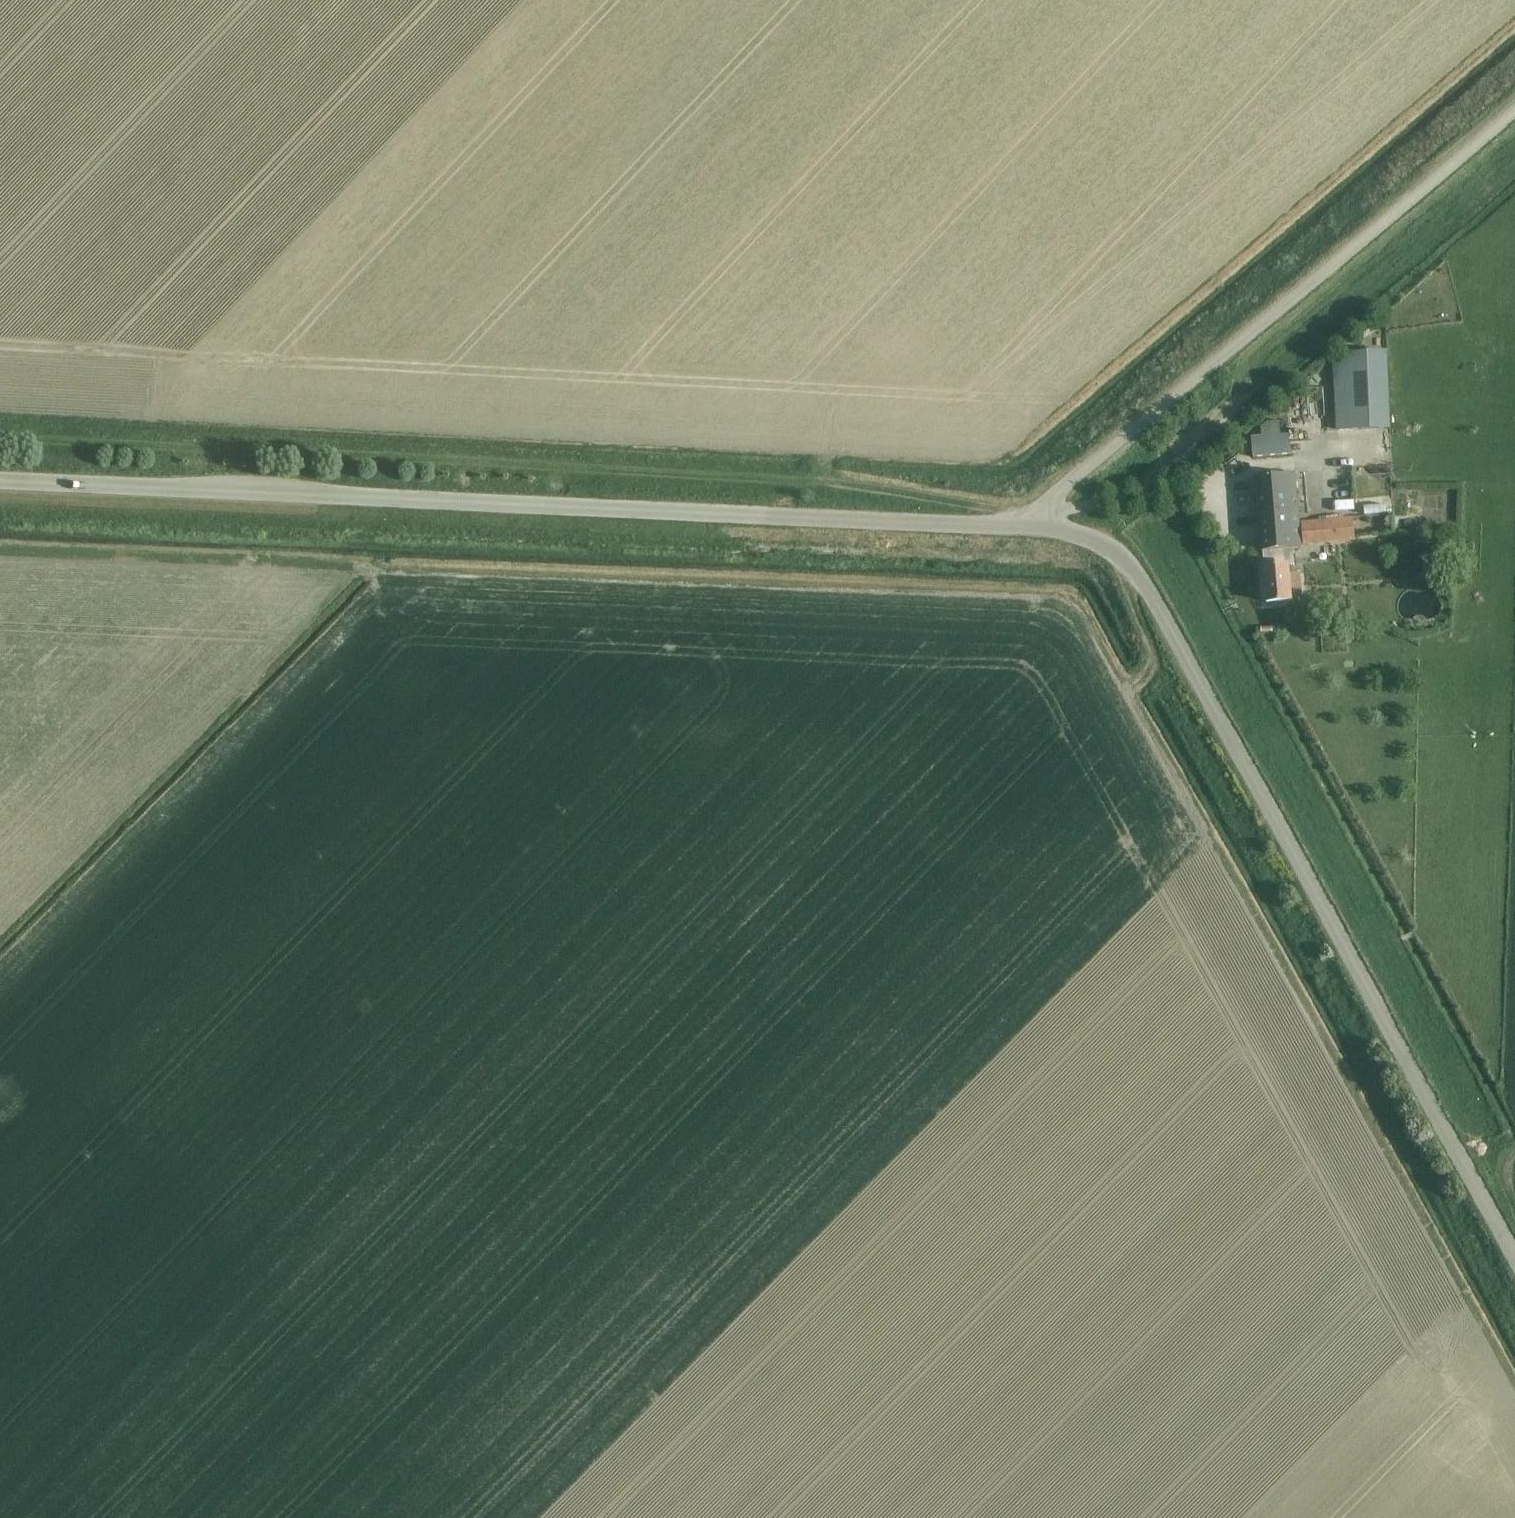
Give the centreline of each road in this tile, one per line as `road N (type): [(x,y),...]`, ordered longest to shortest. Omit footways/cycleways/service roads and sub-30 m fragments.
road 1 (track): [(0,437),(877,487),(1031,528)]
road 2 (unclassified): [(1031,528),(0,483)]
road 3 (unclassified): [(1514,1268),(1124,562),(1102,542),(1031,528)]
road 4 (unclassified): [(1031,528),(1037,509),(1514,106)]

